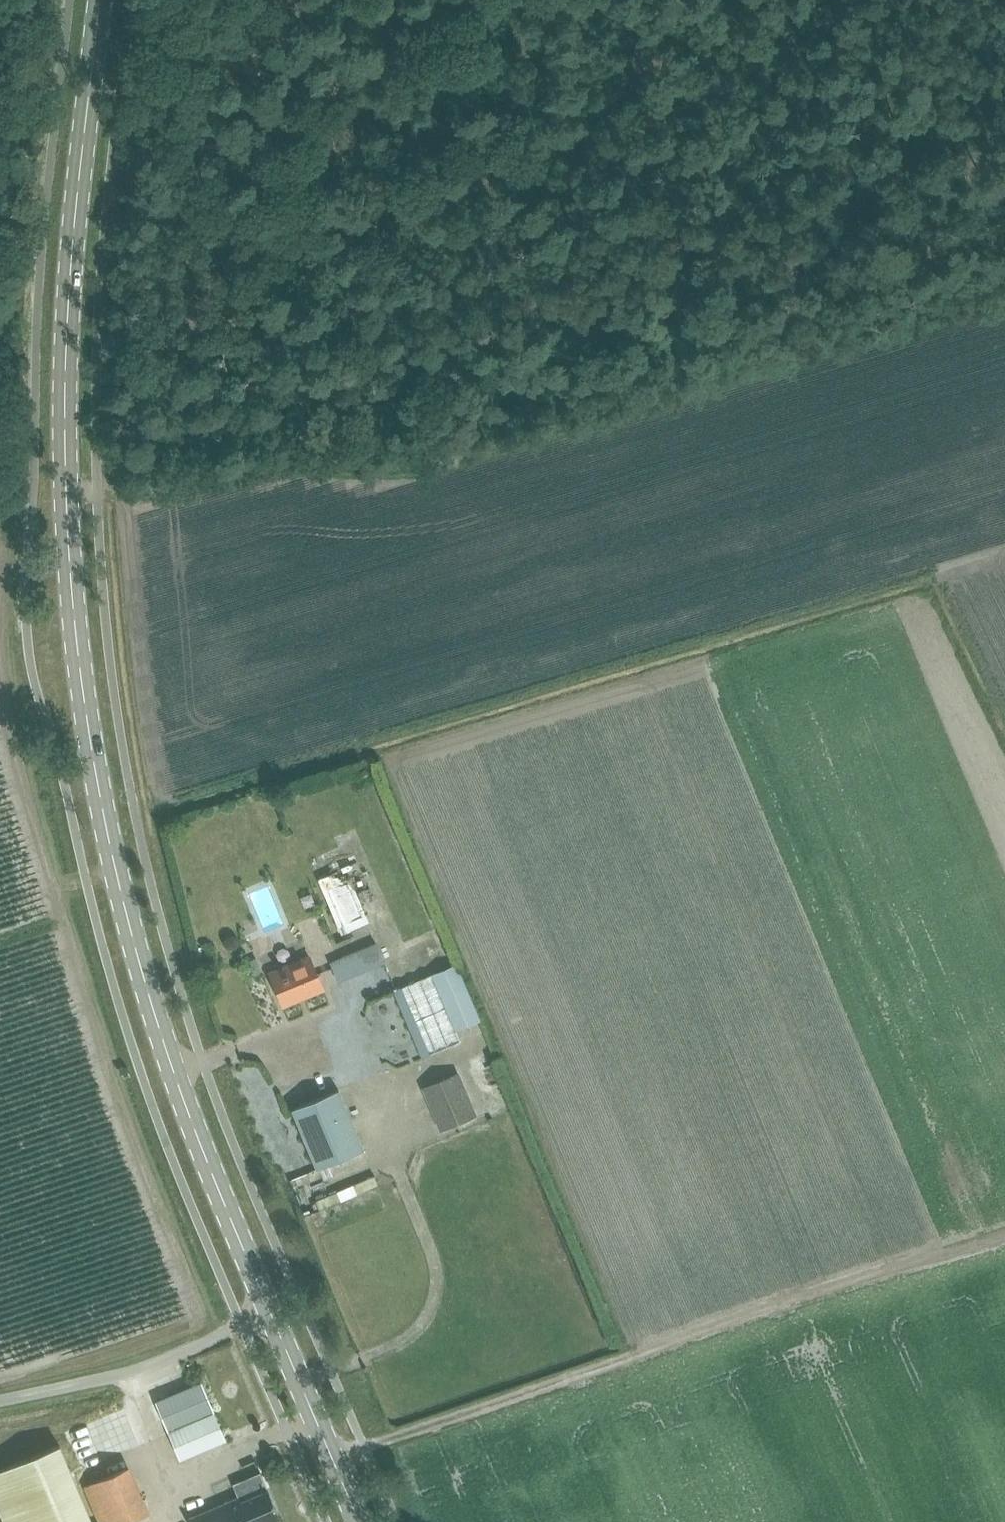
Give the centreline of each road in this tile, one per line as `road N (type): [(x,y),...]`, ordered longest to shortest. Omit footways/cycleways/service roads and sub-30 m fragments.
road 1 (primary): [(270,1321),(170,1069),(112,874),(87,744),(68,585),(63,313),(89,0)]
road 2 (track): [(1004,1238),(367,1461)]
road 3 (unclassified): [(0,1399),(155,1366),(270,1321)]
road 4 (primary): [(354,1521),(270,1321)]

